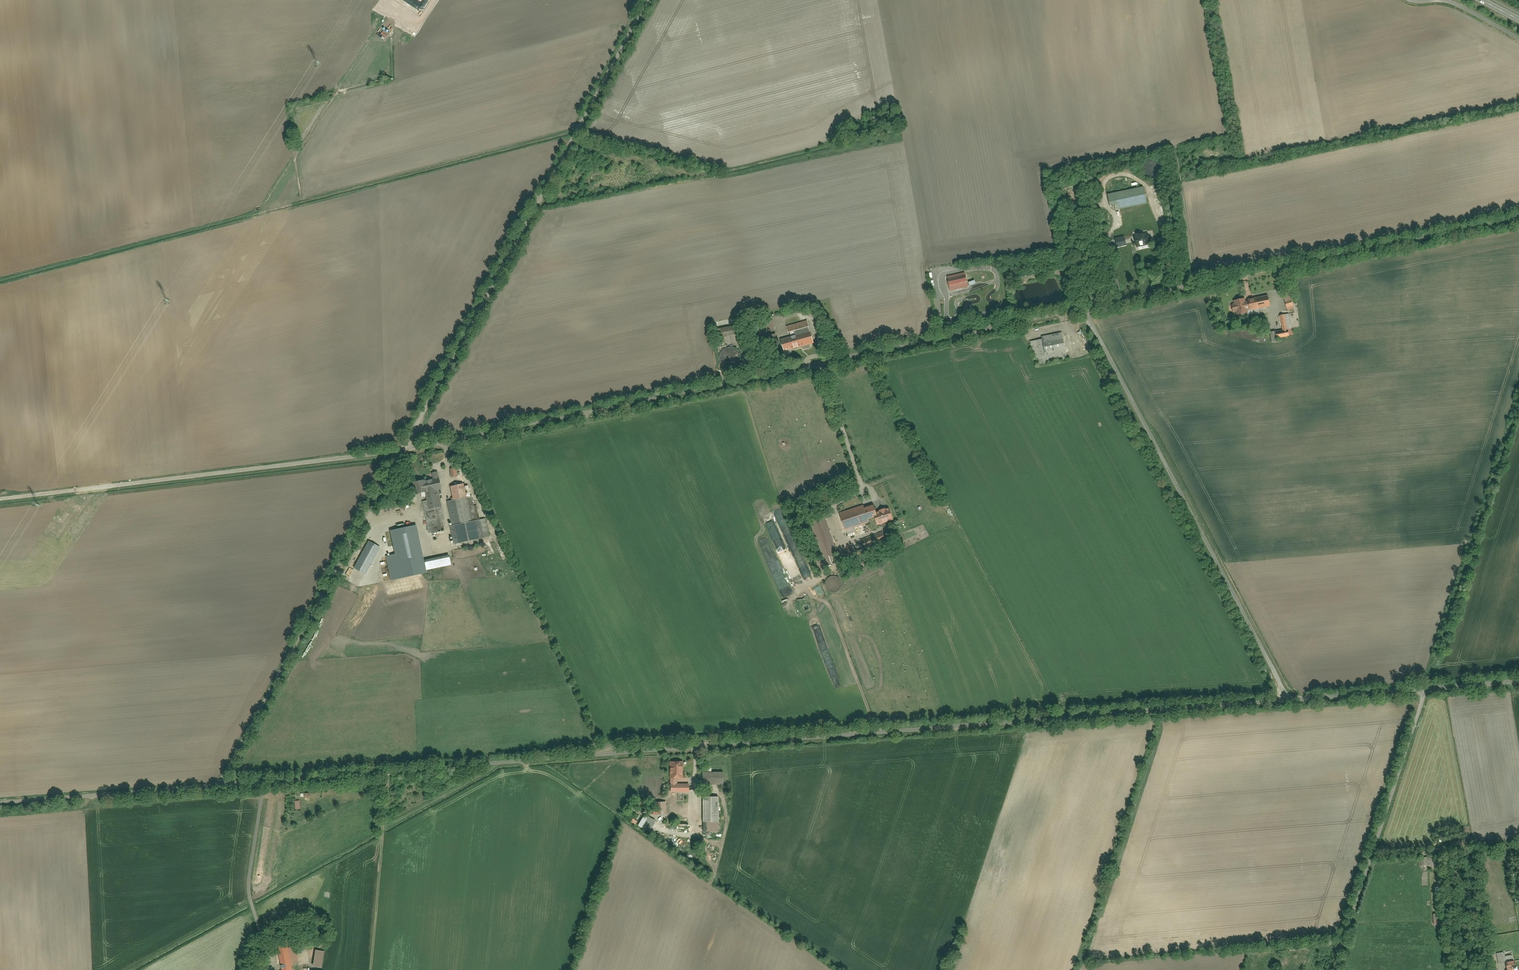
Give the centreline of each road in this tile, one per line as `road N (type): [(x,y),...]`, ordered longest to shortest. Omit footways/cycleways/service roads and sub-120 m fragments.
road 1 (unclassified): [(1289,700),(218,785)]
road 2 (unclassified): [(404,450),(1083,306)]
road 3 (residential): [(404,450),(650,0)]
road 4 (unclassified): [(1289,700),(1083,306)]
road 5 (unclassified): [(1083,306),(1518,217)]
road 6 (unclassified): [(0,500),(404,450)]
road 7 (residential): [(404,450),(218,785)]
road 8 (unclassified): [(1427,689),(1335,969)]
road 9 (unclassified): [(218,785),(0,805)]
road 10 (unclassified): [(1427,689),(1289,700)]

